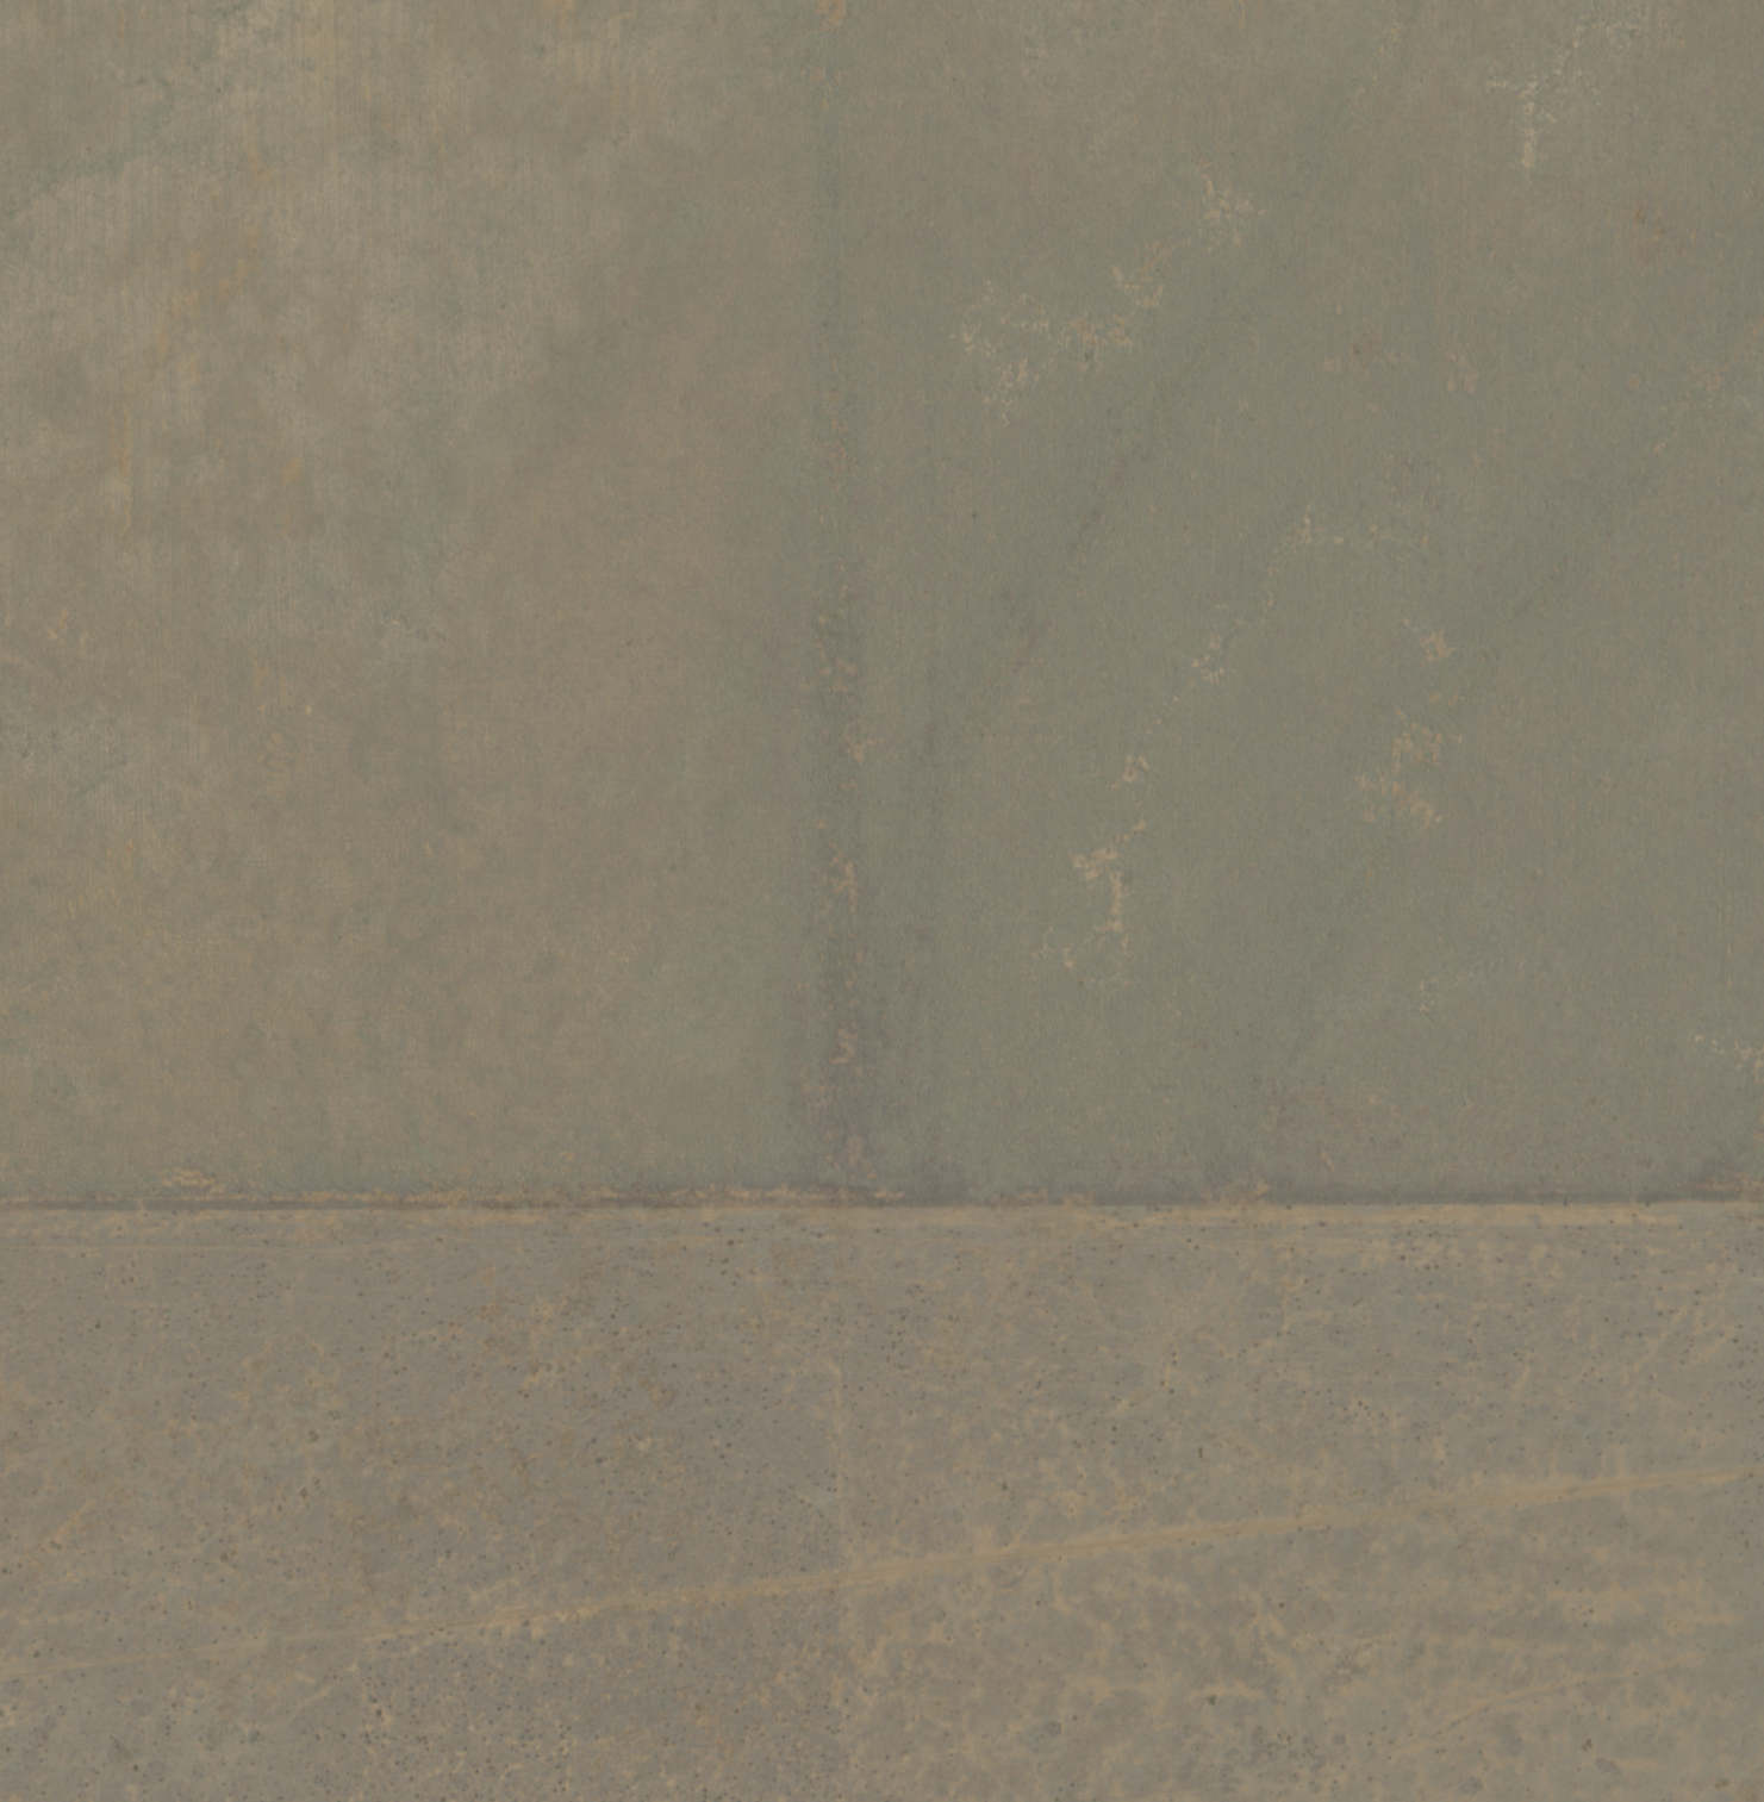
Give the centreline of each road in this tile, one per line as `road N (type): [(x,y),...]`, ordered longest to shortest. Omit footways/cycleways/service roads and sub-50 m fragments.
road 1 (track): [(1763,1306),(1594,1314),(1304,1252),(719,1283),(542,1258),(0,1266)]

